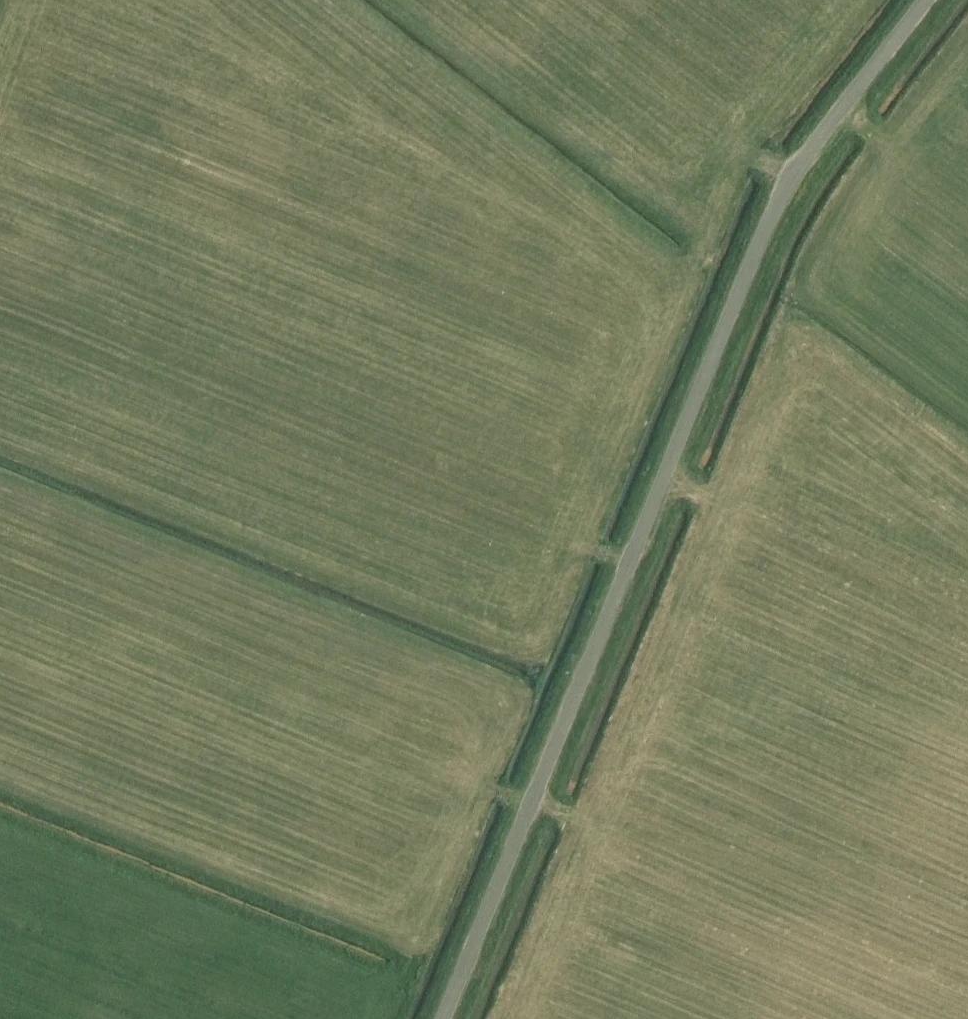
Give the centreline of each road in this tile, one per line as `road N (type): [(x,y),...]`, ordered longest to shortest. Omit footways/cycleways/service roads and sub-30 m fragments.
road 1 (unclassified): [(443,1018),(787,184),(928,0)]

